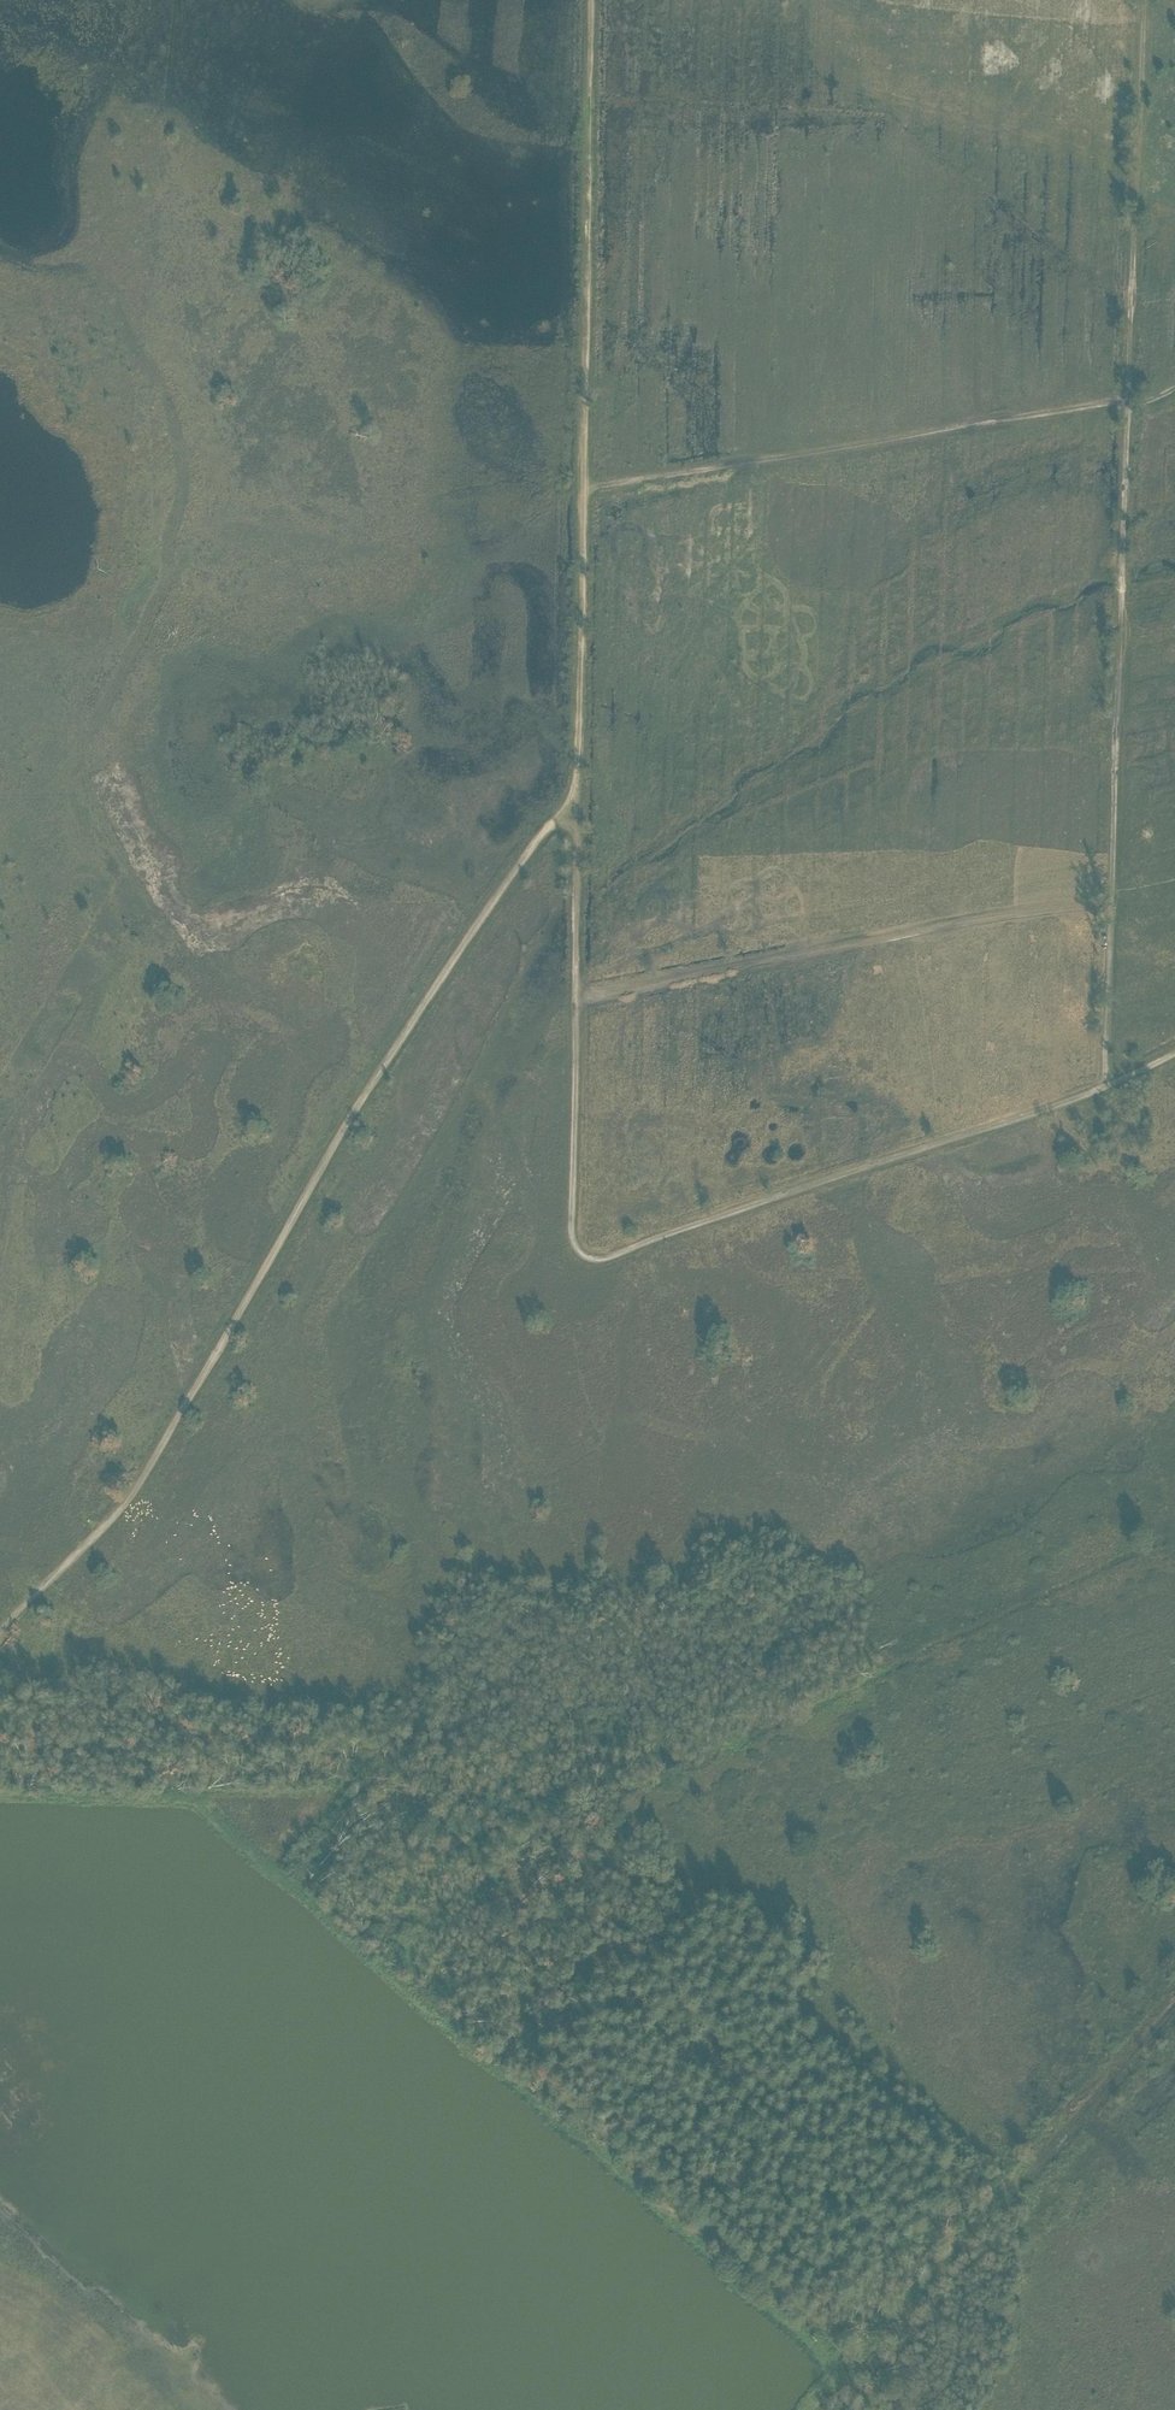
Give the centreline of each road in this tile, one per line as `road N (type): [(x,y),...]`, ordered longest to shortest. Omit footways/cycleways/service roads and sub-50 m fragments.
road 1 (track): [(575,789),(577,1255),(589,1259),(1106,1087),(1174,1056)]
road 2 (track): [(0,1647),(28,1592),(120,1514),(475,929),(575,789)]
road 3 (track): [(591,0),(575,789)]
road 4 (track): [(1129,407),(585,493)]

